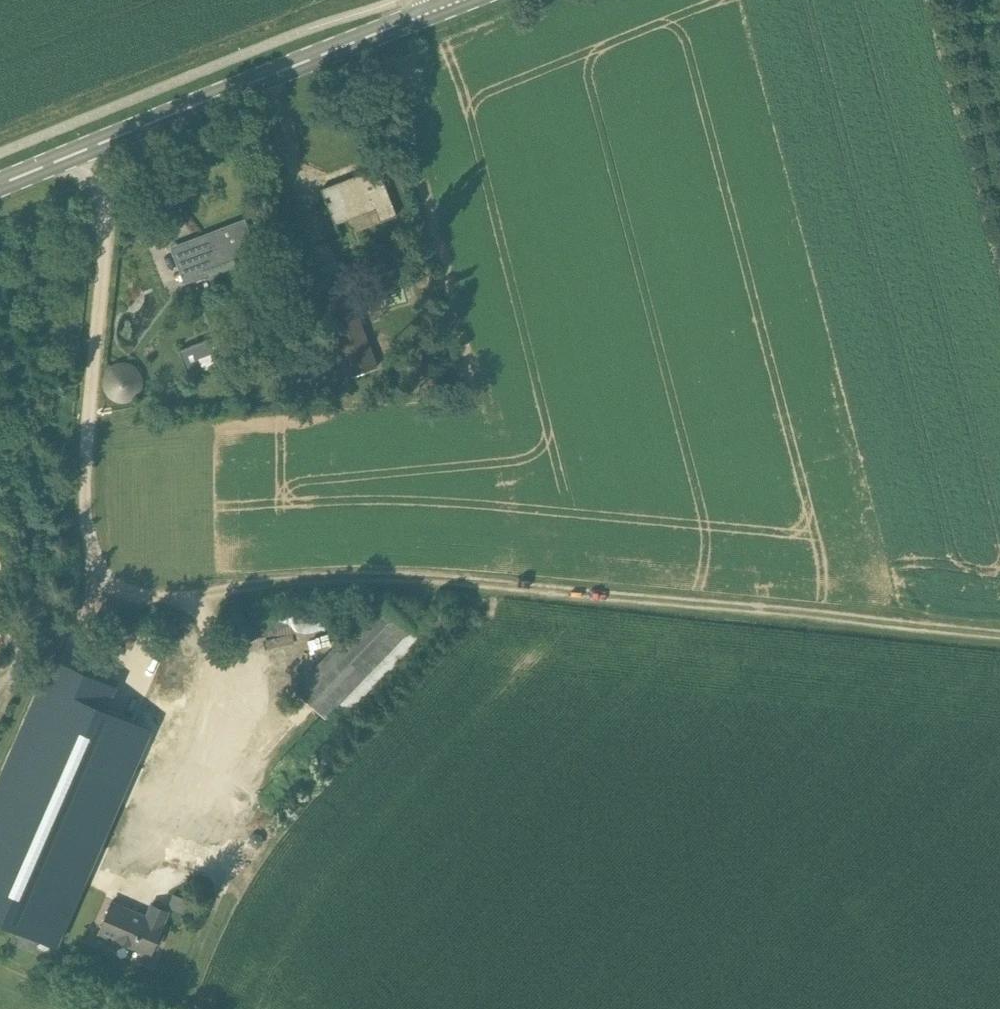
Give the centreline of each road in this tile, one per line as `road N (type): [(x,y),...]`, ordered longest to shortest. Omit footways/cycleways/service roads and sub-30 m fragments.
road 1 (track): [(999,630),(466,584),(237,594),(89,619)]
road 2 (track): [(46,660),(89,619),(83,551),(108,305),(108,217),(79,153)]
road 3 (primary): [(0,185),(441,8)]

